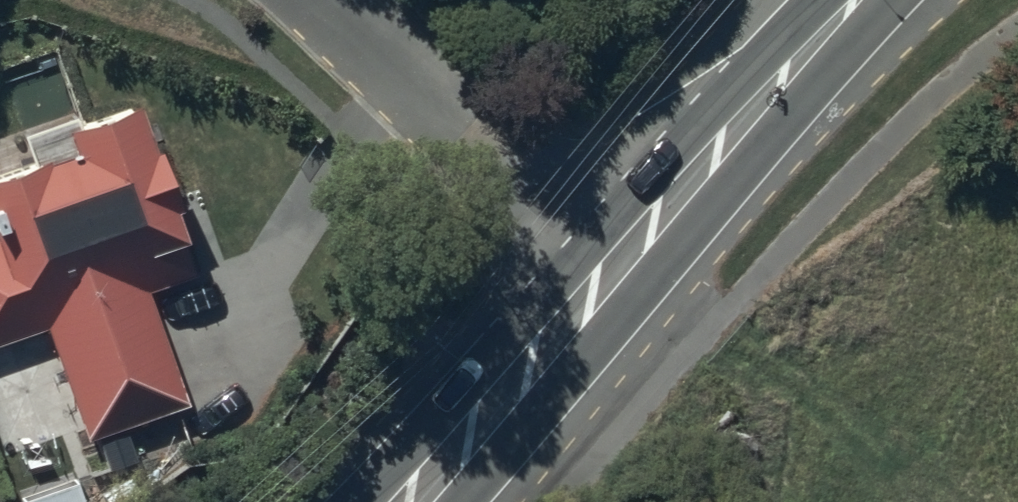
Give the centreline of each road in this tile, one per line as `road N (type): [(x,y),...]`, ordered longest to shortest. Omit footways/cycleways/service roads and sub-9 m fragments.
road 1 (residential): [(616,276),(310,0)]
road 2 (secondary): [(855,0),(616,276)]
road 3 (secondary): [(616,276),(421,501)]

